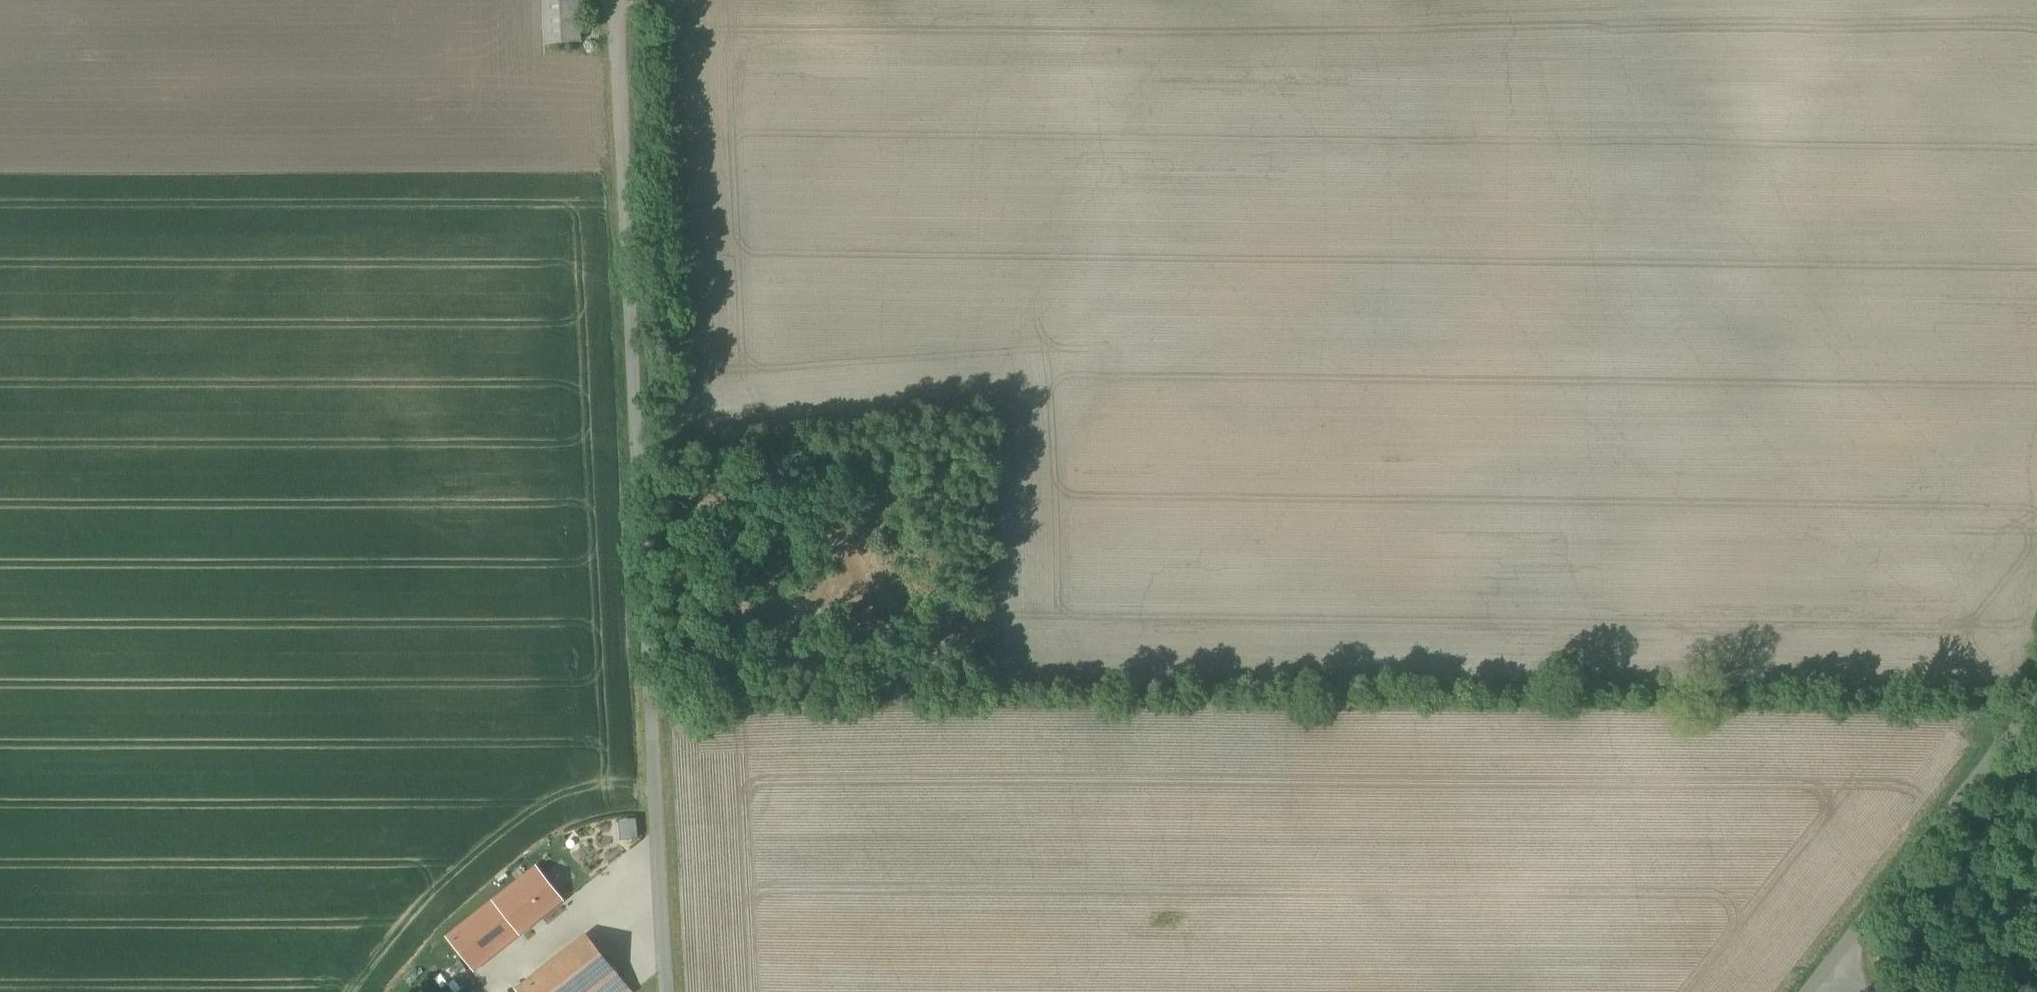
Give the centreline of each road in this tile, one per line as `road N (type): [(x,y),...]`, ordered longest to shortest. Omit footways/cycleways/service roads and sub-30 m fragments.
road 1 (unclassified): [(668,991),(614,0)]
road 2 (unclassified): [(2036,699),(1830,956)]

